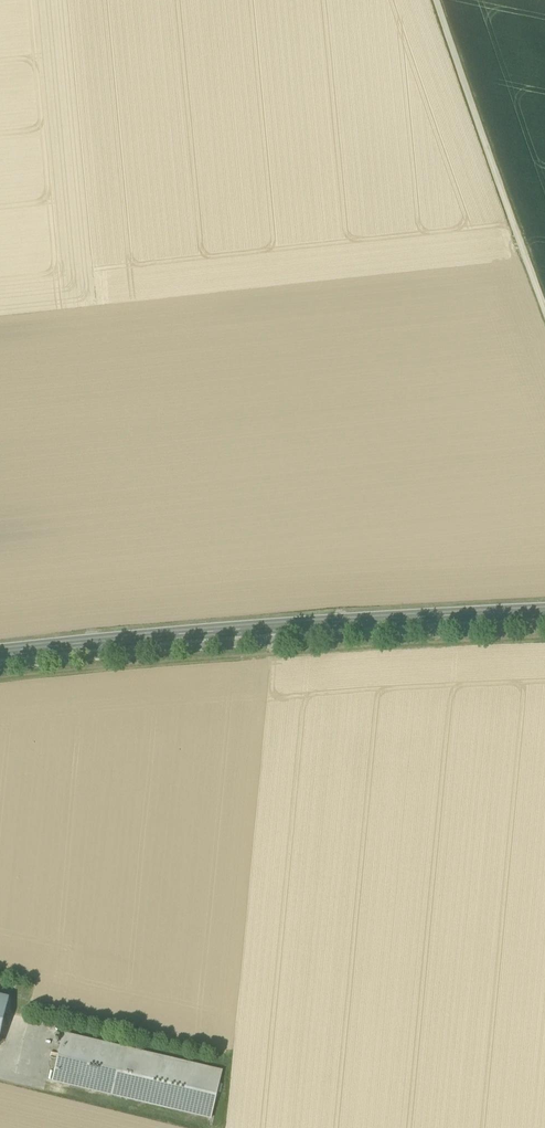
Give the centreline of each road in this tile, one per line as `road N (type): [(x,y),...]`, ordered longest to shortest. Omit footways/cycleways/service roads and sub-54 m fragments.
road 1 (tertiary): [(544,612),(0,653)]
road 2 (unclassified): [(435,0),(544,317)]

